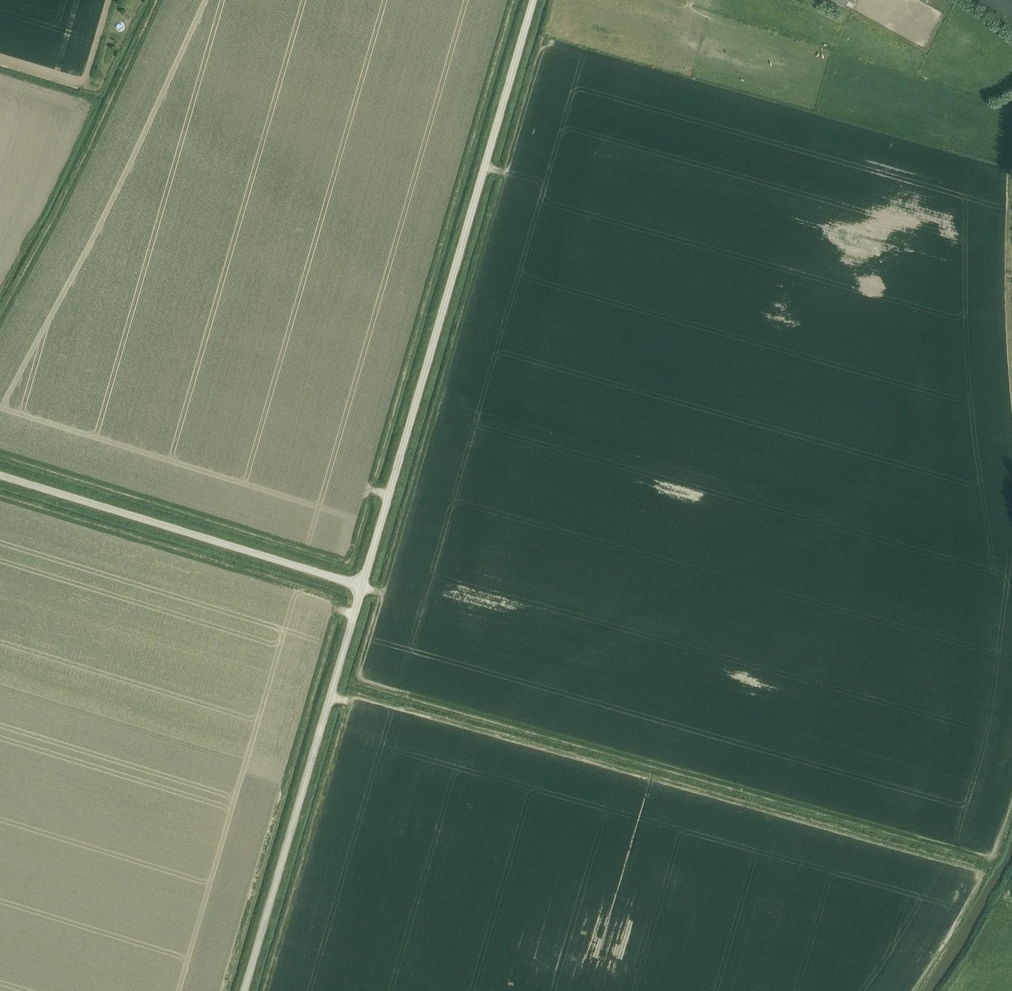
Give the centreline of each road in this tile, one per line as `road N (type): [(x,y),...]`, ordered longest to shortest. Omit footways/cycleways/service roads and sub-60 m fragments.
road 1 (tertiary): [(362,588),(532,0)]
road 2 (tertiary): [(244,990),(362,588)]
road 3 (unclassified): [(362,588),(0,477)]

